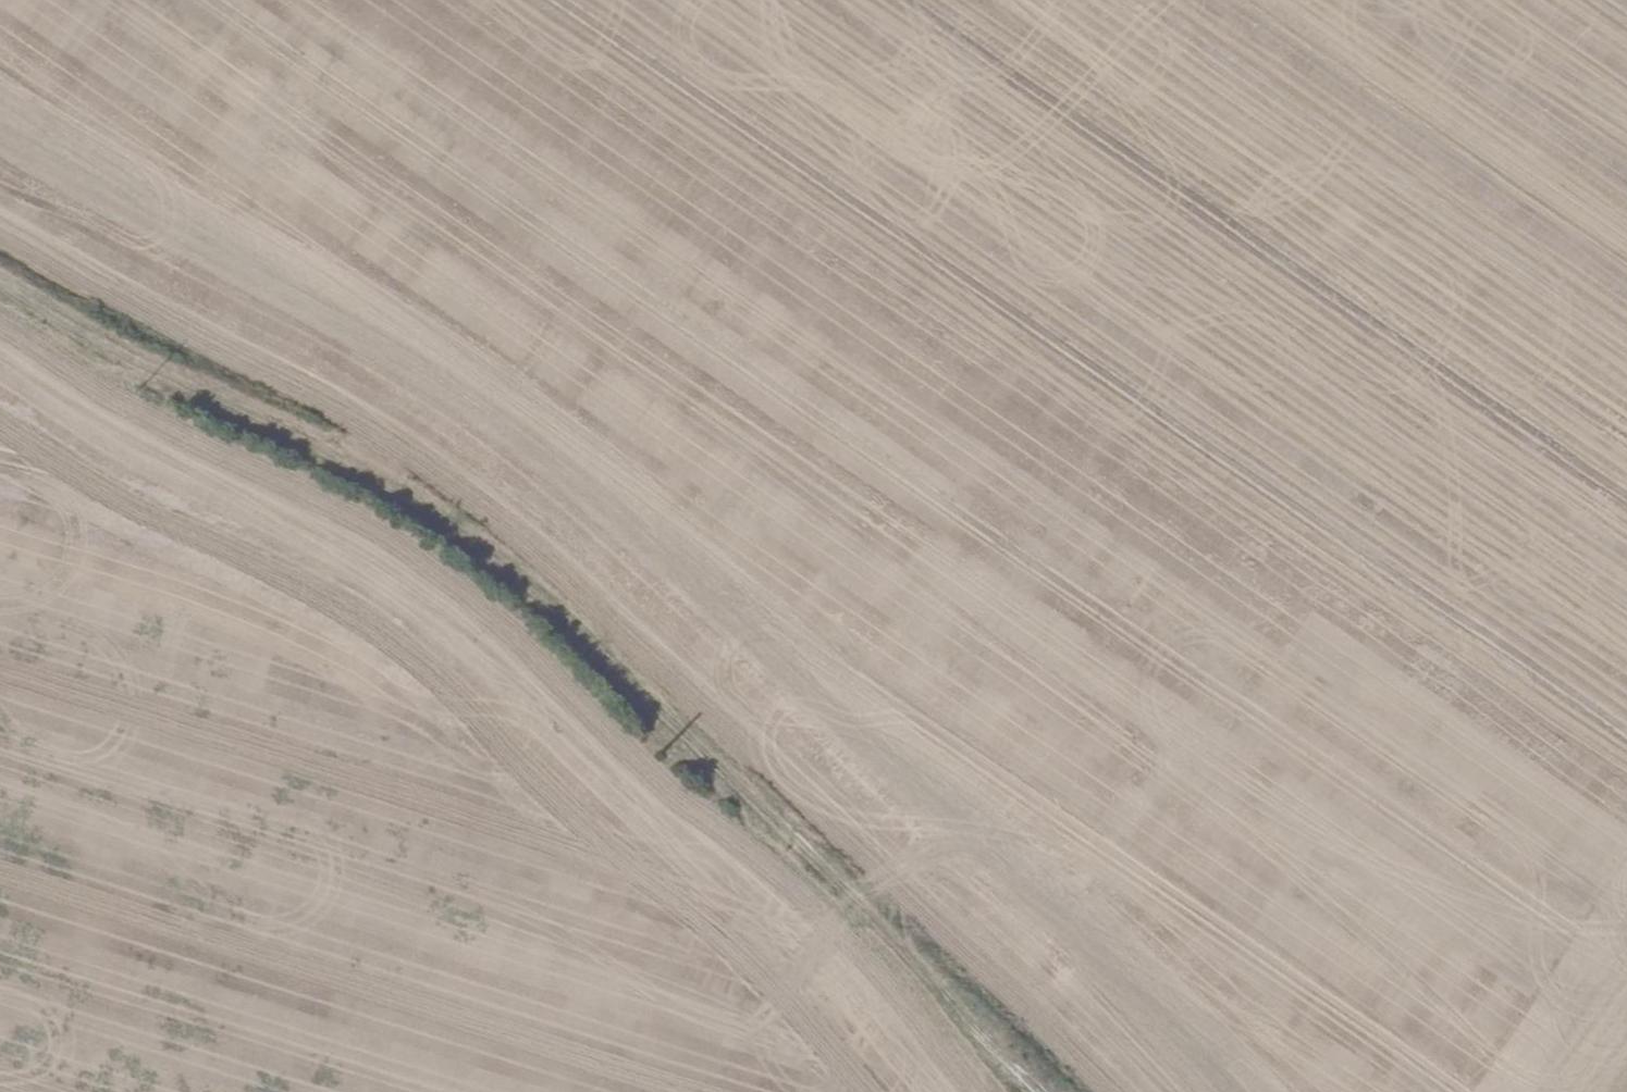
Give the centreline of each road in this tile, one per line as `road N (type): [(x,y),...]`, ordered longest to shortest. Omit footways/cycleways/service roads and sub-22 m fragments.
road 1 (track): [(0,297),(137,373),(336,461),(487,563),(742,799),(1022,1091)]

